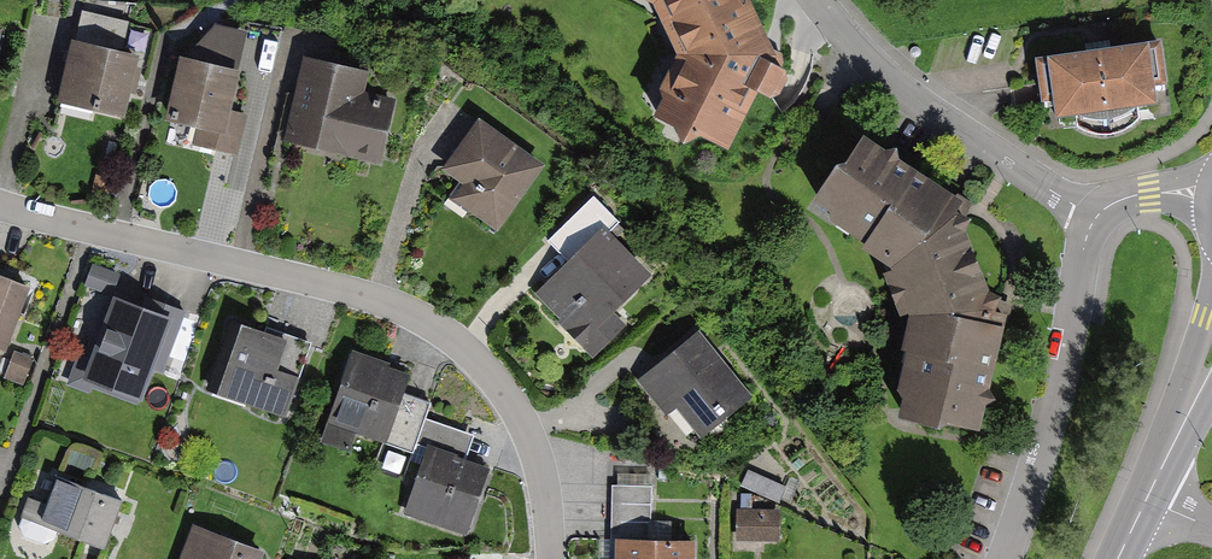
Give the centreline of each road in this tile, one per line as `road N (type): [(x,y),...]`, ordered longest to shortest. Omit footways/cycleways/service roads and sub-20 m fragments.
road 1 (residential): [(0,206),(246,263),(385,300),(427,320),(480,362),(523,415),(544,472),(548,558)]
road 2 (residential): [(1097,217),(900,84),(816,0)]
road 3 (residential): [(1097,217),(1082,244),(1042,452),(1006,558)]
road 4 (secondary): [(1211,298),(1181,430)]
road 5 (residential): [(1211,195),(1150,192),(1097,217)]

